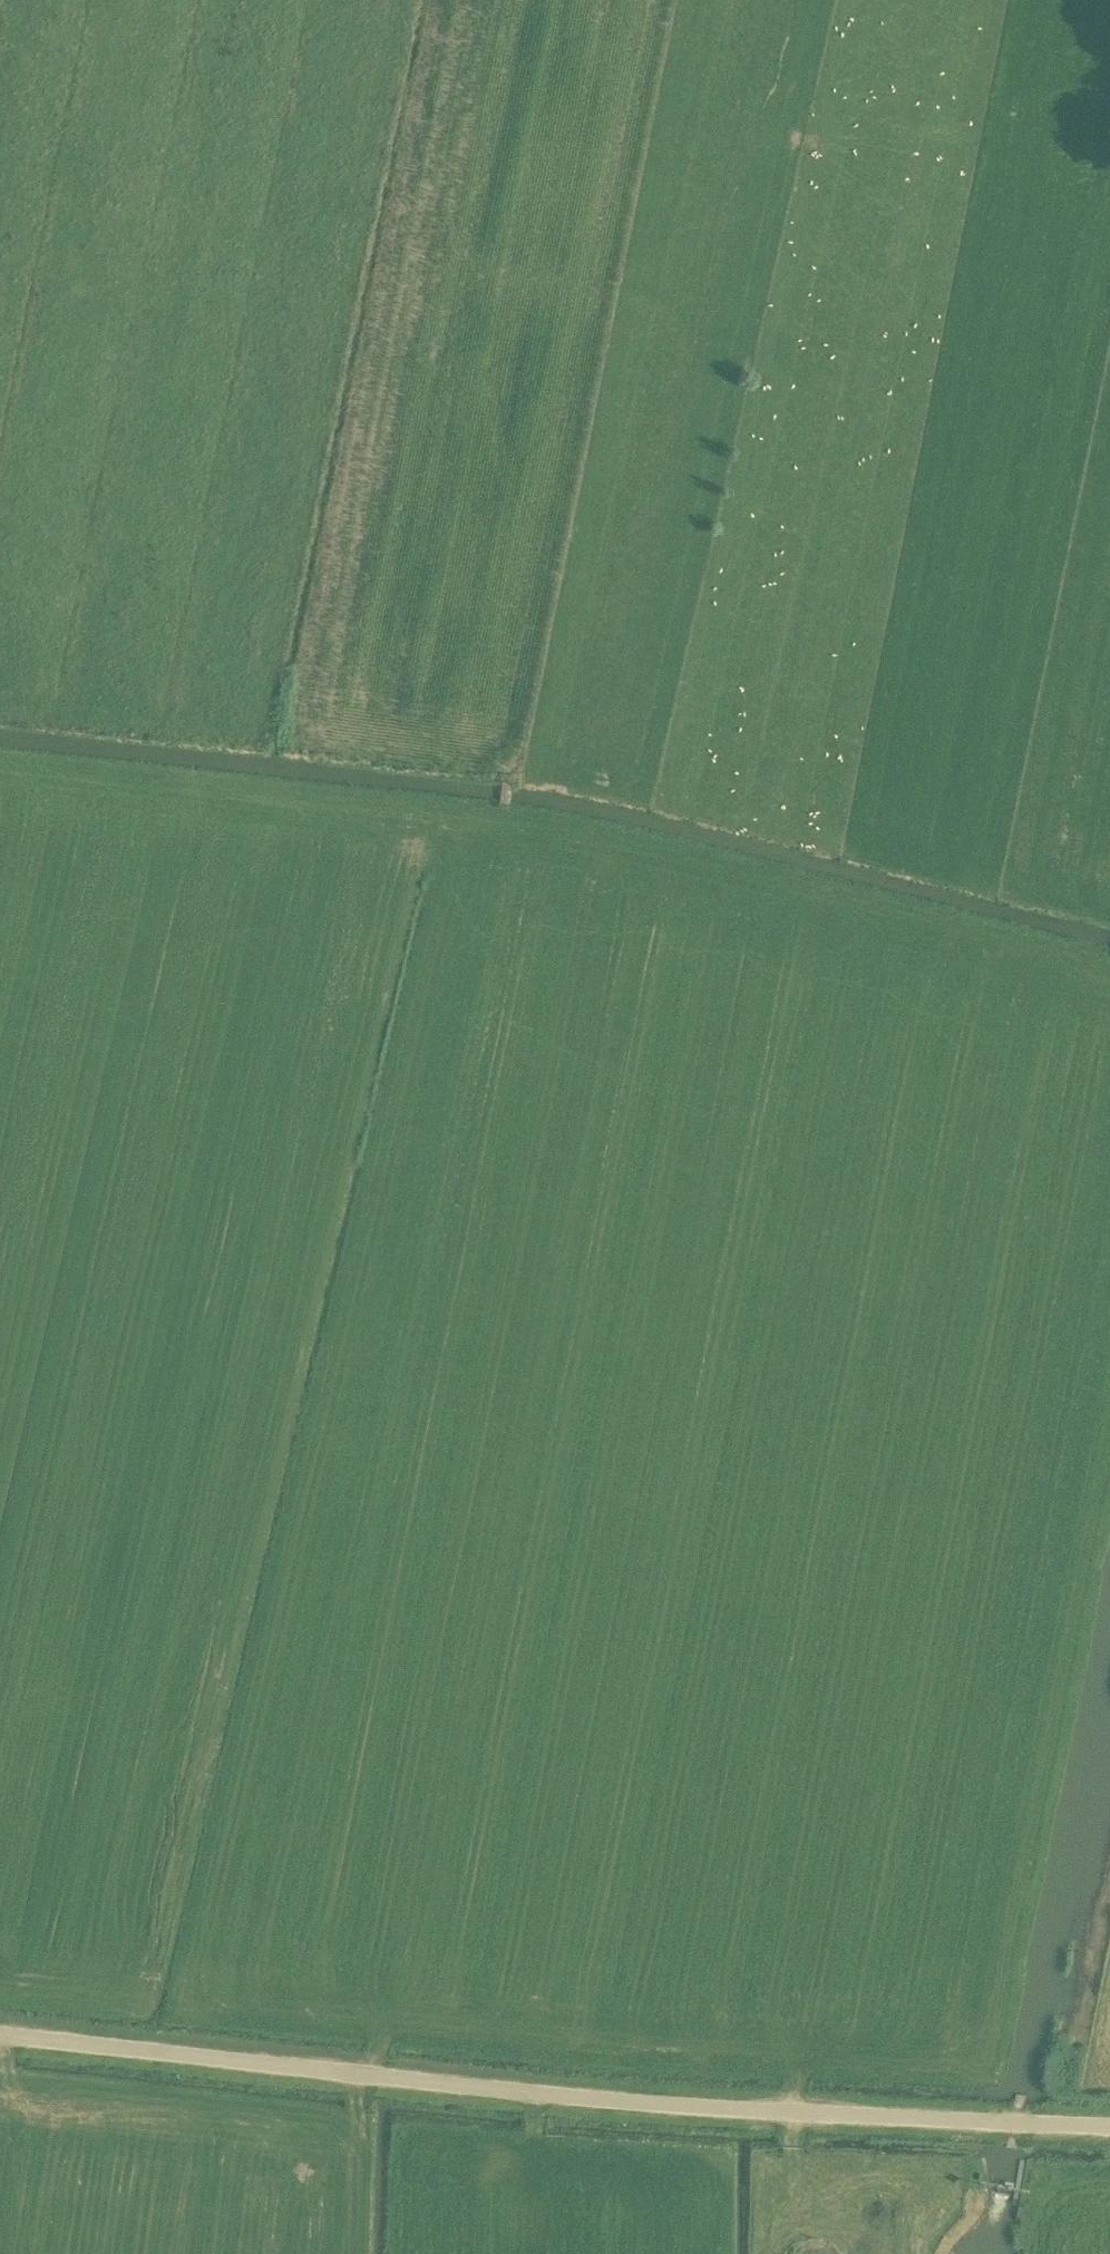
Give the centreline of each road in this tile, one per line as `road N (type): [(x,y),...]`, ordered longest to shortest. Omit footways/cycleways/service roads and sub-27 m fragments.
road 1 (unclassified): [(974,2120),(679,2107),(0,2035)]
road 2 (unclassified): [(974,2120),(1109,2127)]

